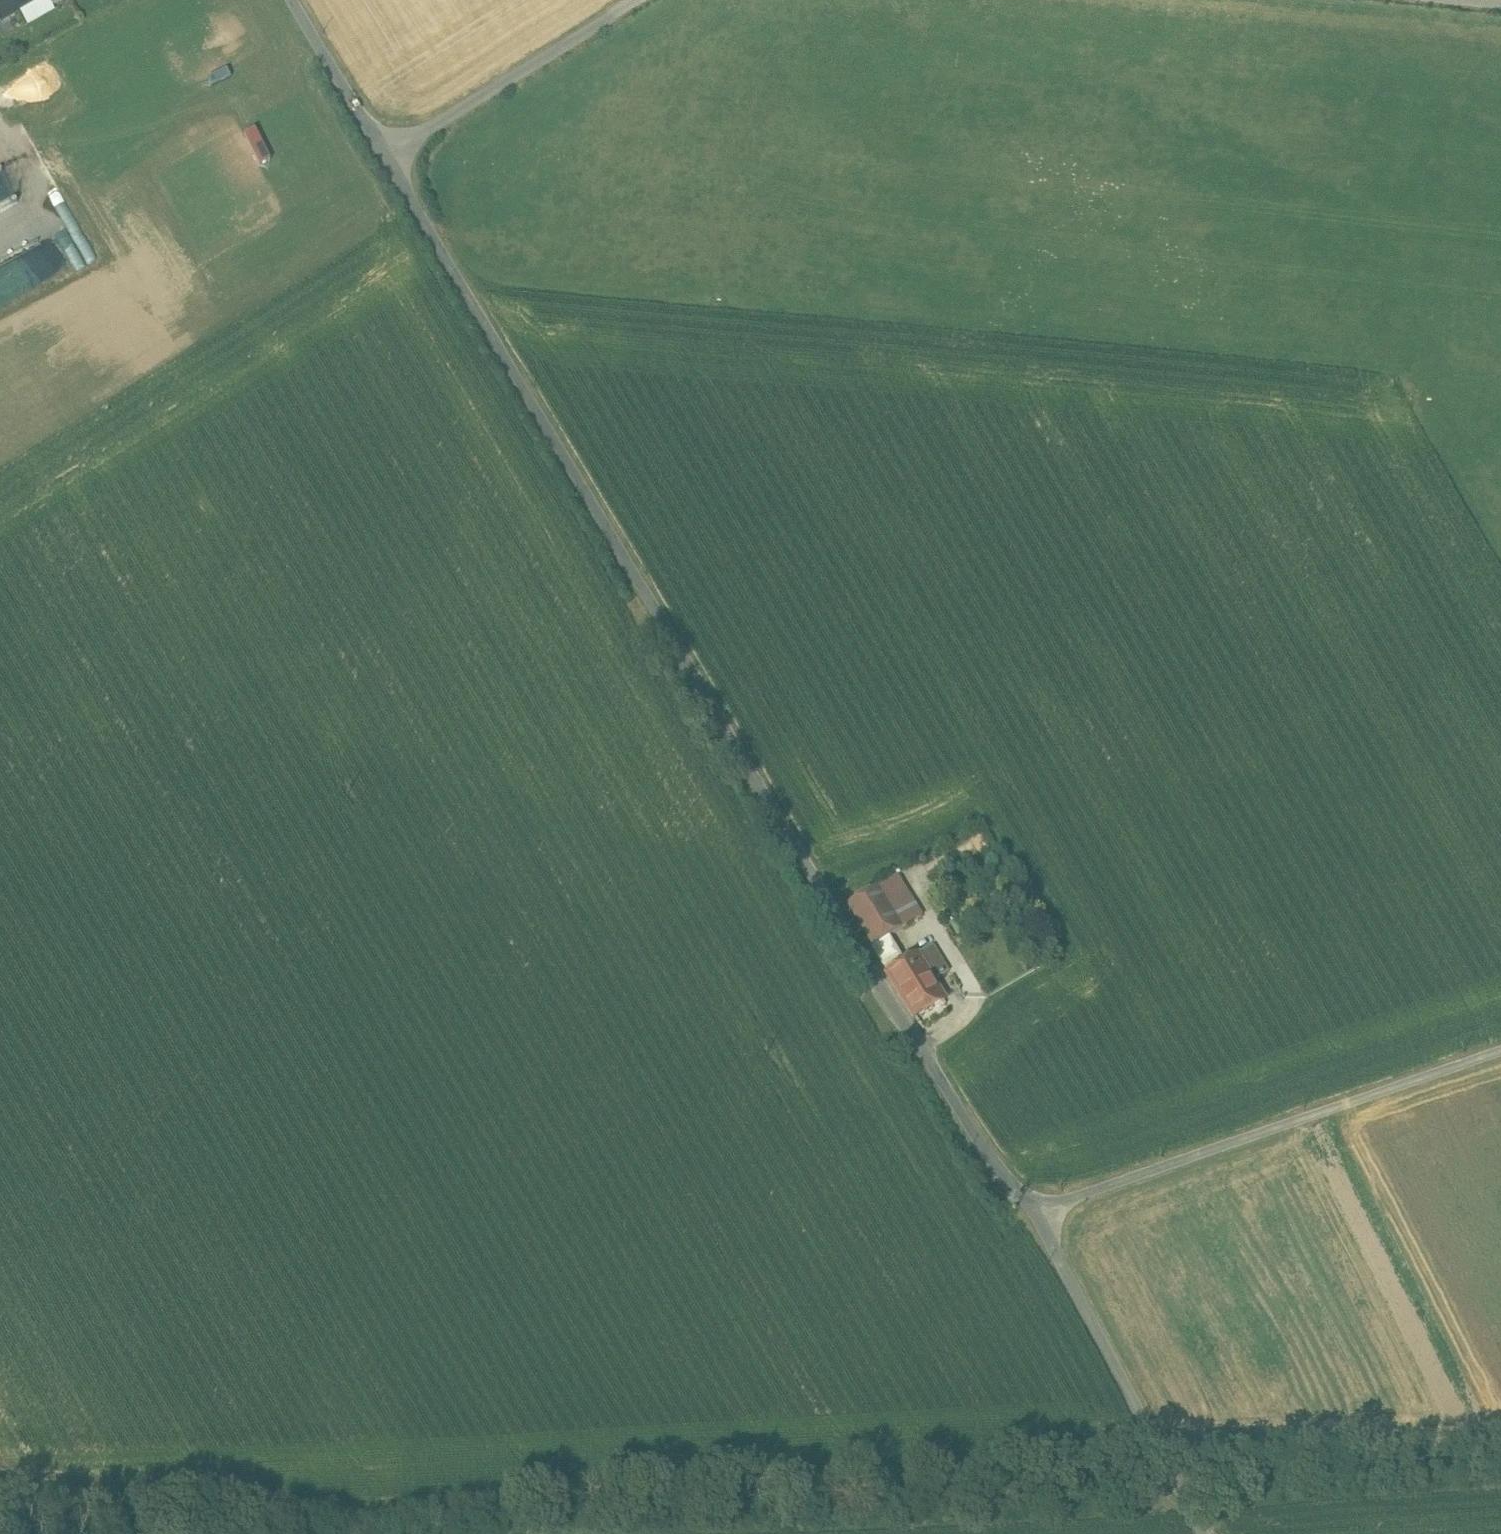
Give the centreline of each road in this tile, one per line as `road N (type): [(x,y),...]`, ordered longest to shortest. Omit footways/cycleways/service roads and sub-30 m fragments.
road 1 (track): [(296,0),(903,1025),(1037,1214),(1208,1533)]
road 2 (track): [(1037,1214),(1500,1055)]
road 3 (track): [(634,0),(388,153)]

